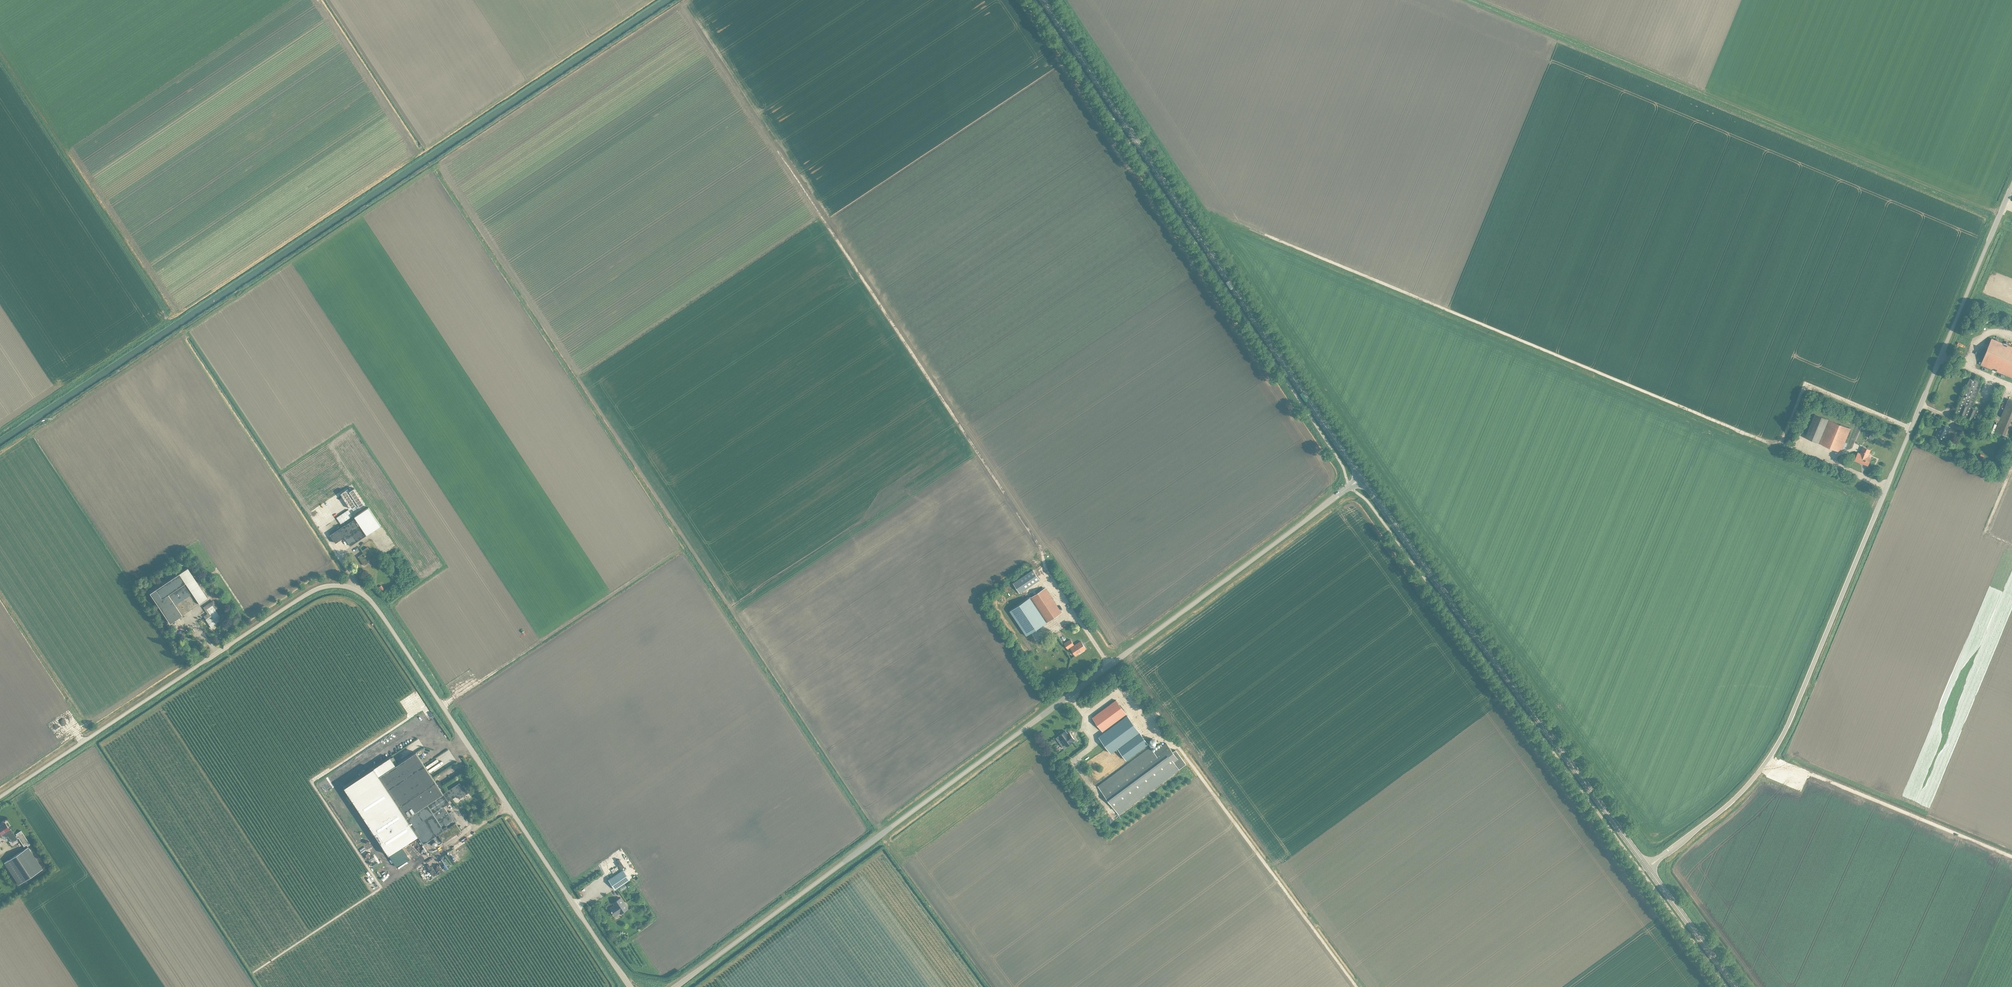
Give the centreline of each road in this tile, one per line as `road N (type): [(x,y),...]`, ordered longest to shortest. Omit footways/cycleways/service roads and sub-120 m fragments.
road 1 (unclassified): [(0,796),(300,598),(344,586),(366,596),(390,628),(630,986)]
road 2 (unclassified): [(676,986),(1350,486)]
road 3 (unclassified): [(1661,857),(1732,801),(1783,733),(2011,179)]
road 4 (track): [(1887,486),(1837,459),(1766,442),(1270,237)]
road 5 (secondary): [(1360,476),(1042,0)]
road 6 (secondary): [(1647,868),(1363,480)]
road 7 (secondary): [(1734,986),(1647,868)]

